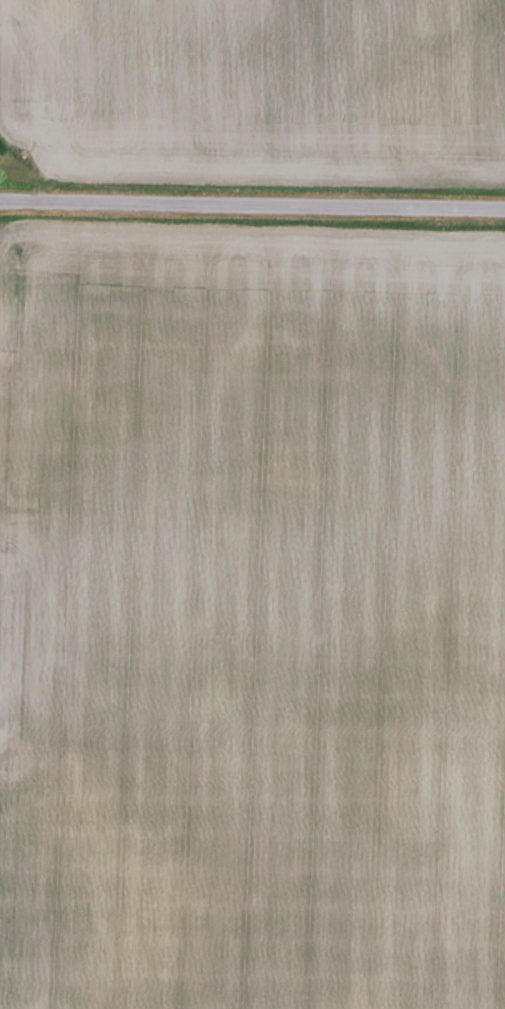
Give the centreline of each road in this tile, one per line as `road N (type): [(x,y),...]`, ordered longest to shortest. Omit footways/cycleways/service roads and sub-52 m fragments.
road 1 (residential): [(0,196),(504,204)]

